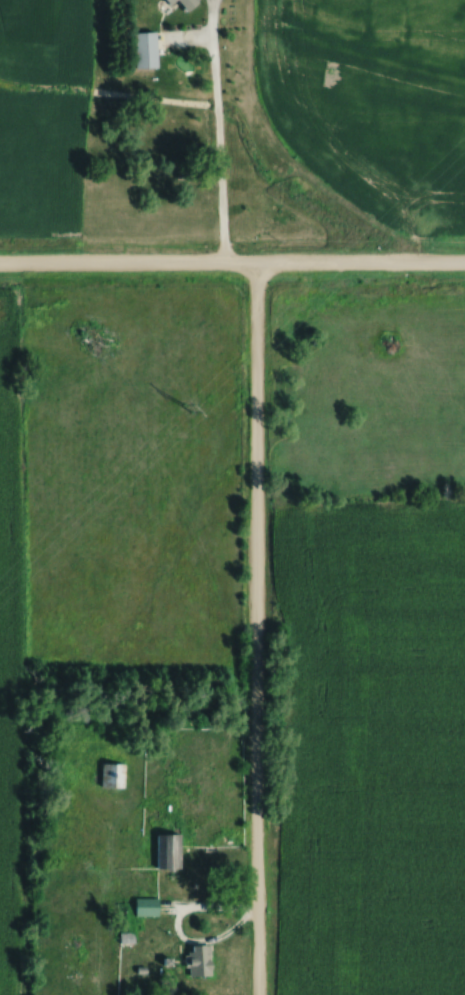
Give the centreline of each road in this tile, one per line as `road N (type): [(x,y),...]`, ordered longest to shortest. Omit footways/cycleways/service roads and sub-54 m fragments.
road 1 (residential): [(258,994),(258,263)]
road 2 (residential): [(0,264),(464,263)]

